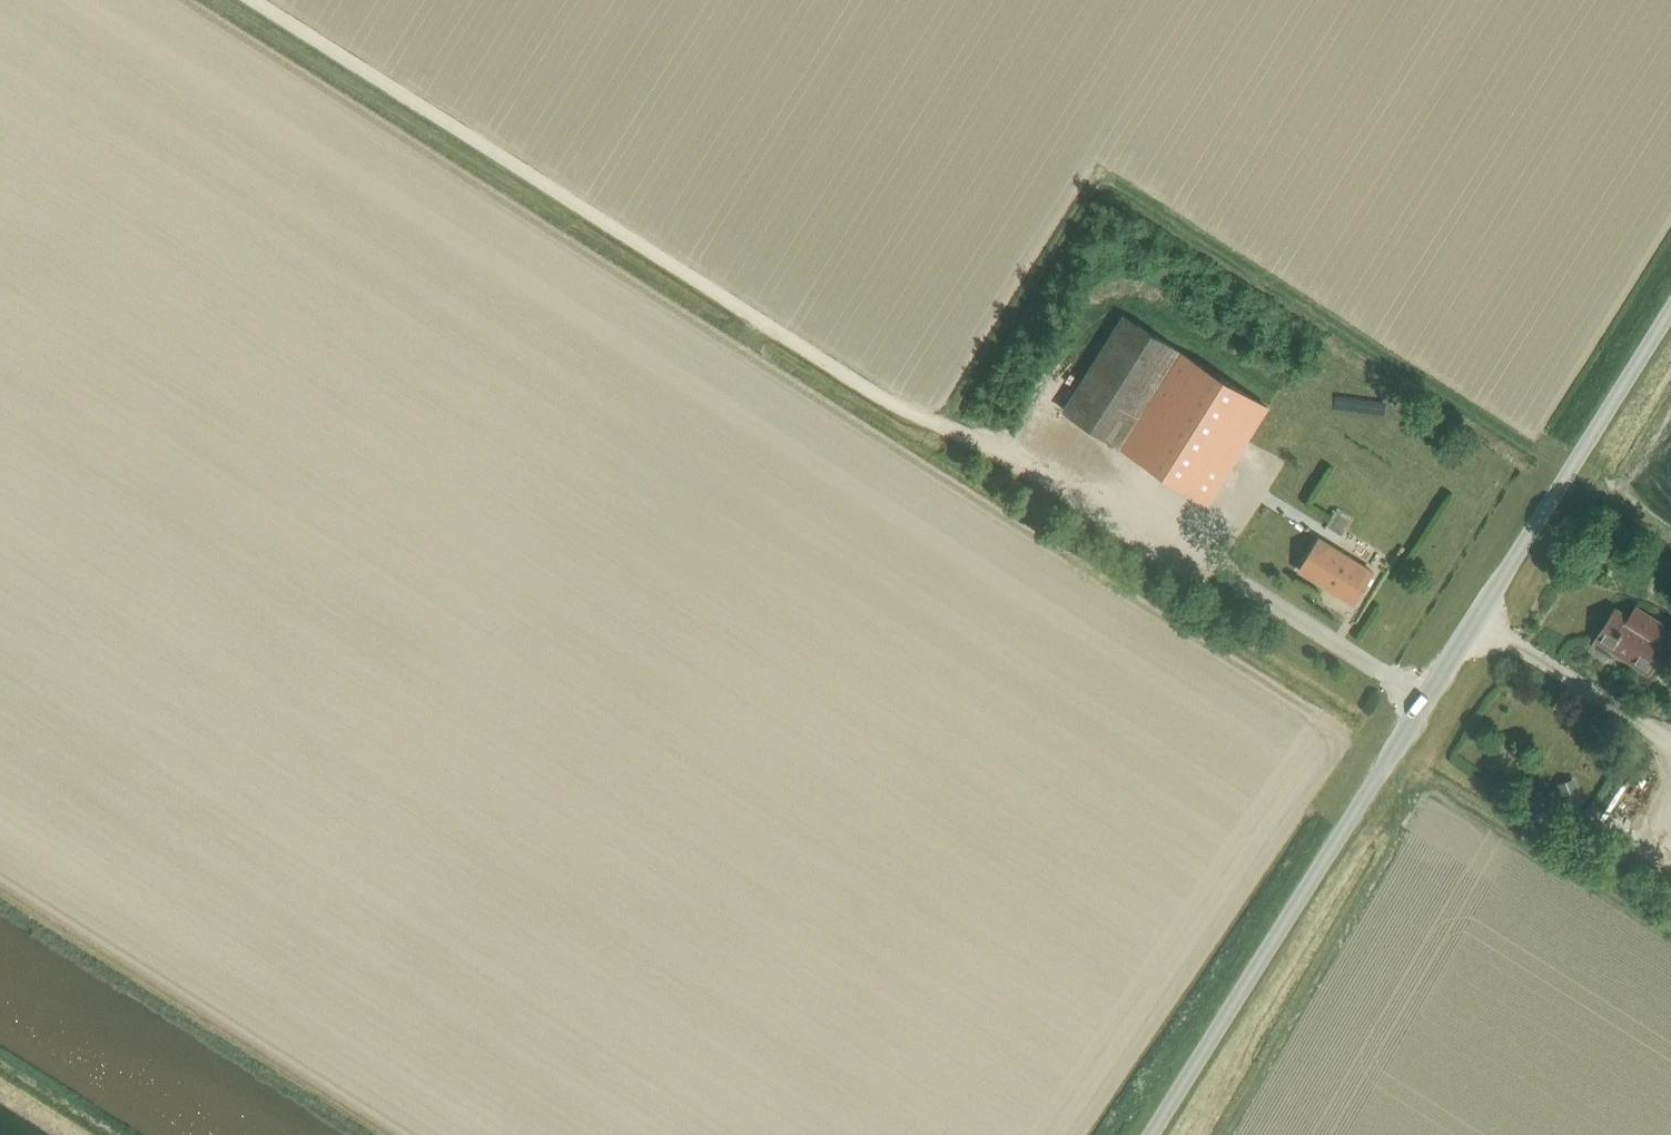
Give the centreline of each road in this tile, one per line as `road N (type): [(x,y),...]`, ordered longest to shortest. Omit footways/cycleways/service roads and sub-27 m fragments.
road 1 (unclassified): [(1157,1134),(1670,332)]

